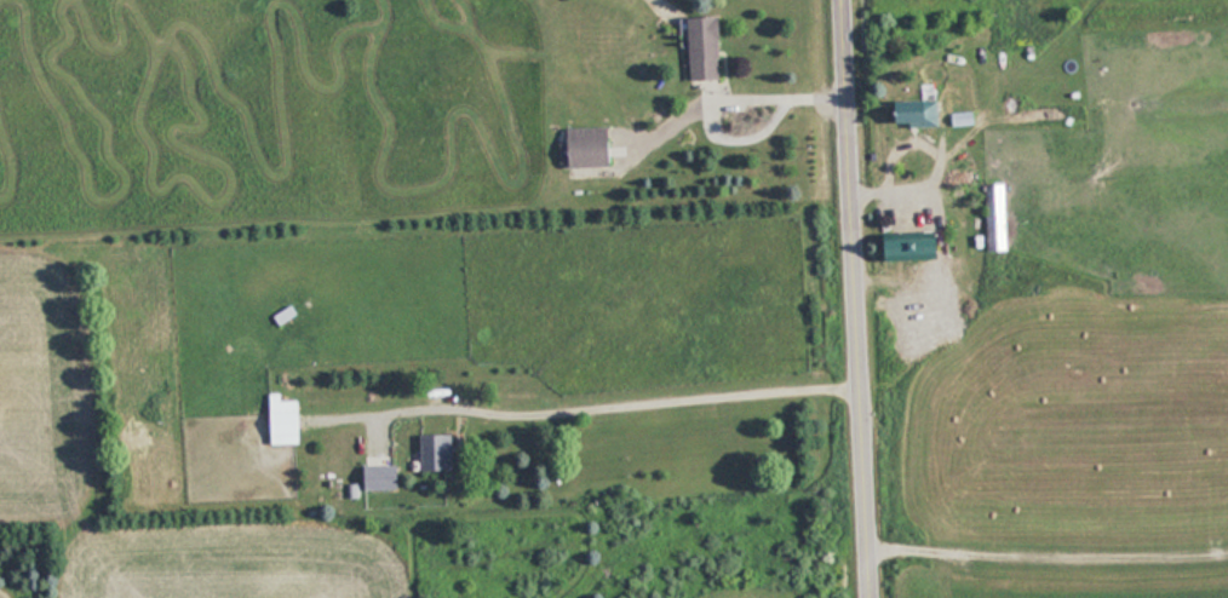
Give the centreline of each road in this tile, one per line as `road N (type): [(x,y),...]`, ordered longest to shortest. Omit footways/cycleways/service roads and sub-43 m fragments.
road 1 (residential): [(876,597),(850,0)]

